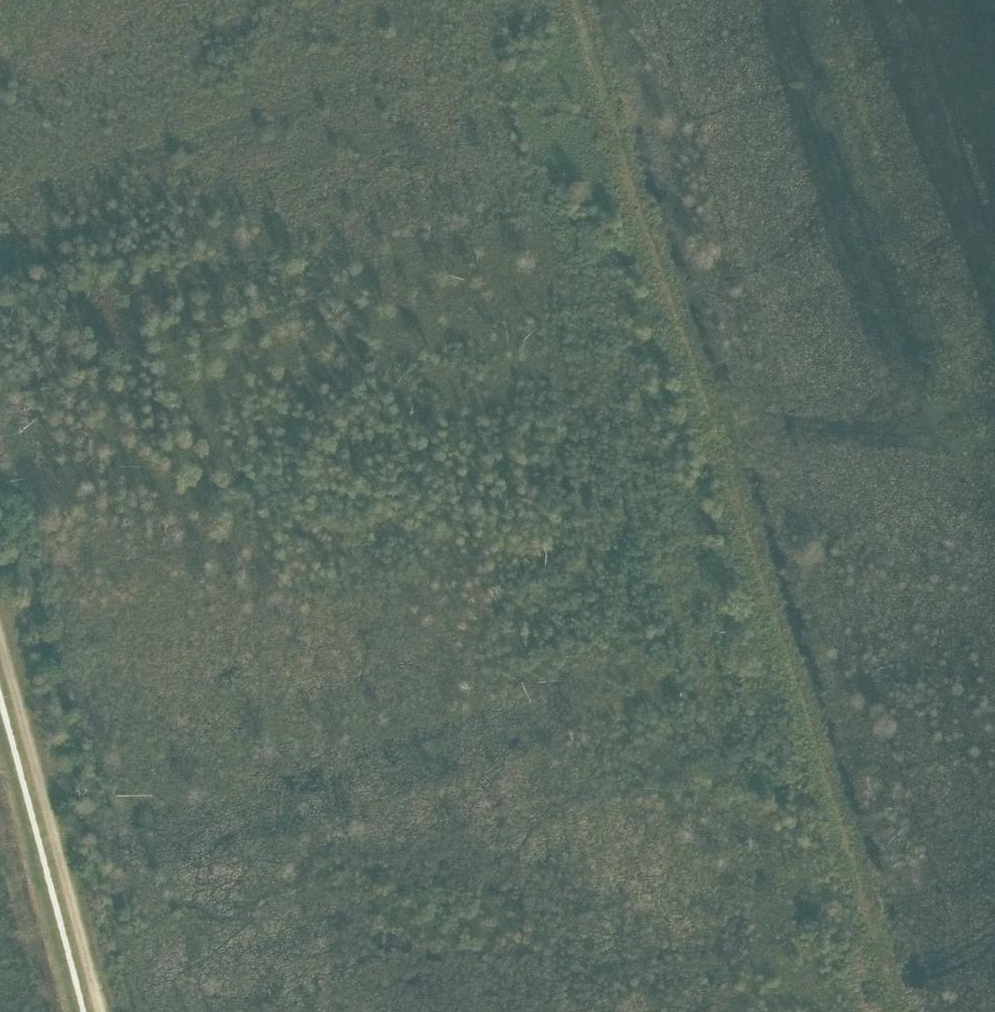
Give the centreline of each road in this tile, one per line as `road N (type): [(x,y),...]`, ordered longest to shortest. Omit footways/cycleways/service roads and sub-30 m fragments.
road 1 (track): [(0,608),(110,1011)]

